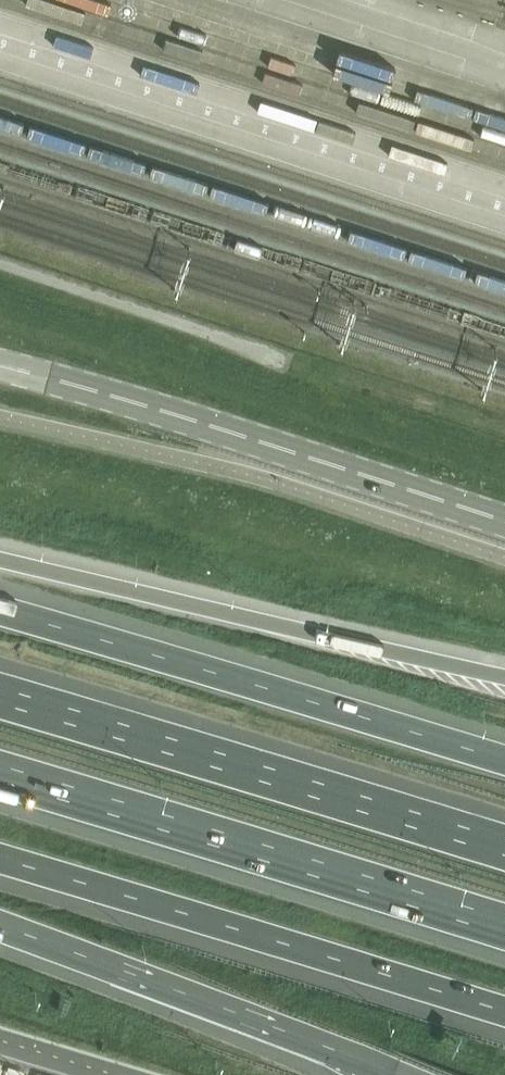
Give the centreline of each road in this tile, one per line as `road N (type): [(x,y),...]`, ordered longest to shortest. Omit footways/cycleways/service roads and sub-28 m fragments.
road 1 (secondary): [(504,519),(0,361)]
road 2 (motorway): [(0,858),(504,1010)]
road 3 (motorway): [(504,850),(0,698)]
road 4 (motorway): [(0,773),(504,924)]
road 5 (motorway): [(504,759),(0,617)]
road 6 (motorway): [(504,678),(0,562)]
road 7 (motorway): [(0,926),(397,1074)]

